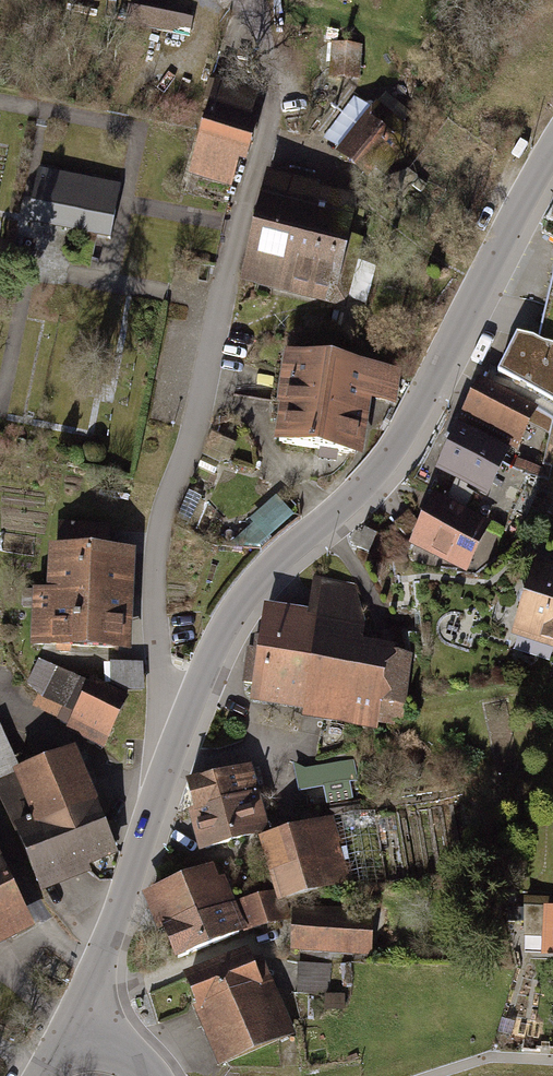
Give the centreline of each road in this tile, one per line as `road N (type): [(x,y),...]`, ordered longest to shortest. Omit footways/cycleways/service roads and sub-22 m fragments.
road 1 (residential): [(257,0),(274,112),(157,547),(160,684),(170,713),(185,720)]
road 2 (tertiary): [(185,720),(245,598),(378,474),(552,150)]
road 3 (tertiary): [(89,1033),(100,965),(185,720)]

